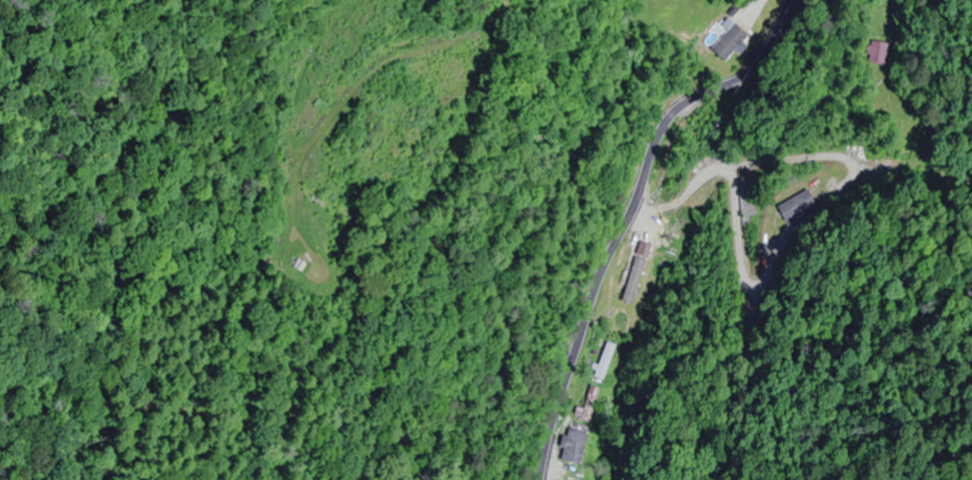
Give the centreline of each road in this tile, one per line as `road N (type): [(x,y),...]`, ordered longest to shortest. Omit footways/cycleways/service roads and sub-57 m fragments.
road 1 (secondary): [(789,0),(752,71),(681,105),(659,132),(595,285),(538,479)]

